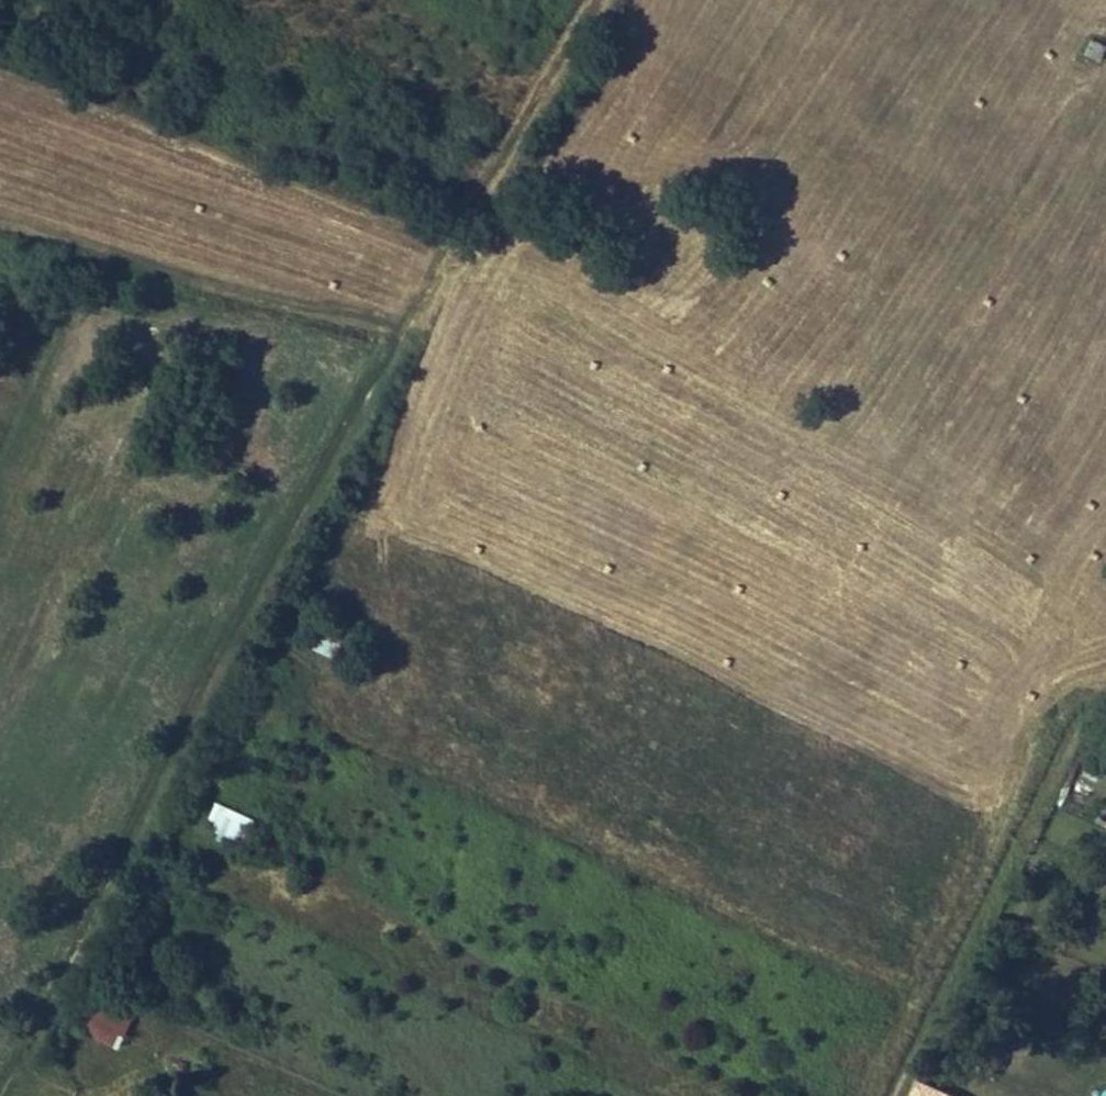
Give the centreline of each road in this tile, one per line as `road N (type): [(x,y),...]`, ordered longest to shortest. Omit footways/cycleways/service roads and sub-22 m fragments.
road 1 (track): [(0,1081),(393,340)]

